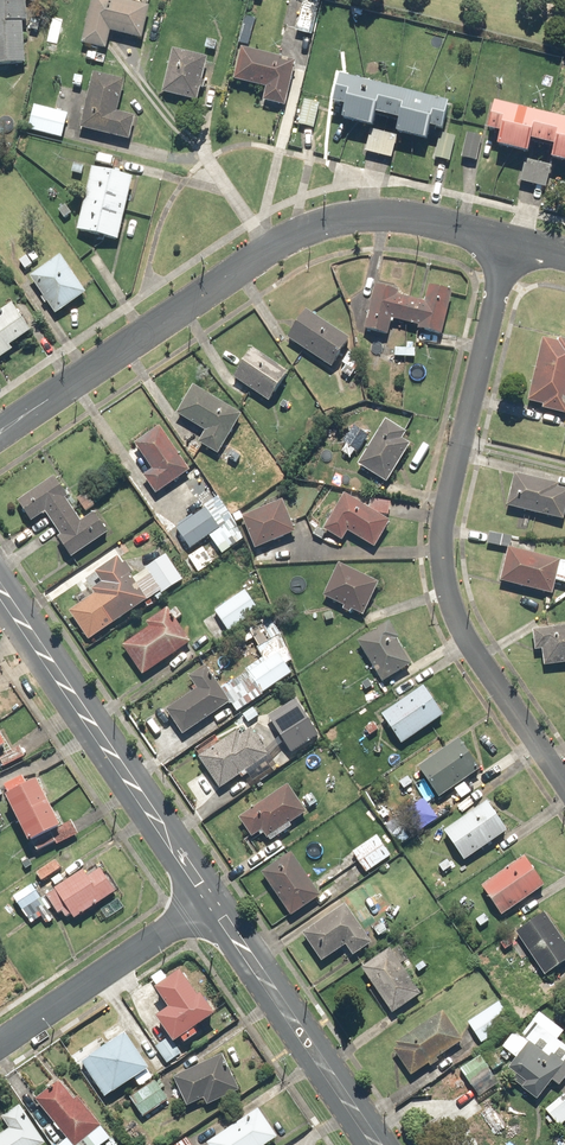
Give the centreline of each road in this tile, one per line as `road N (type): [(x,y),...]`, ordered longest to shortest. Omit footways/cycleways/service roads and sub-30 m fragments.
road 1 (residential): [(564,786),(477,654),(444,576),(448,493),(512,238)]
road 2 (residential): [(17,422),(316,225),(402,215),(512,238)]
road 3 (secondary): [(0,582),(215,897)]
road 4 (secondary): [(215,897),(382,1144)]
road 5 (residential): [(215,897),(0,1042)]

